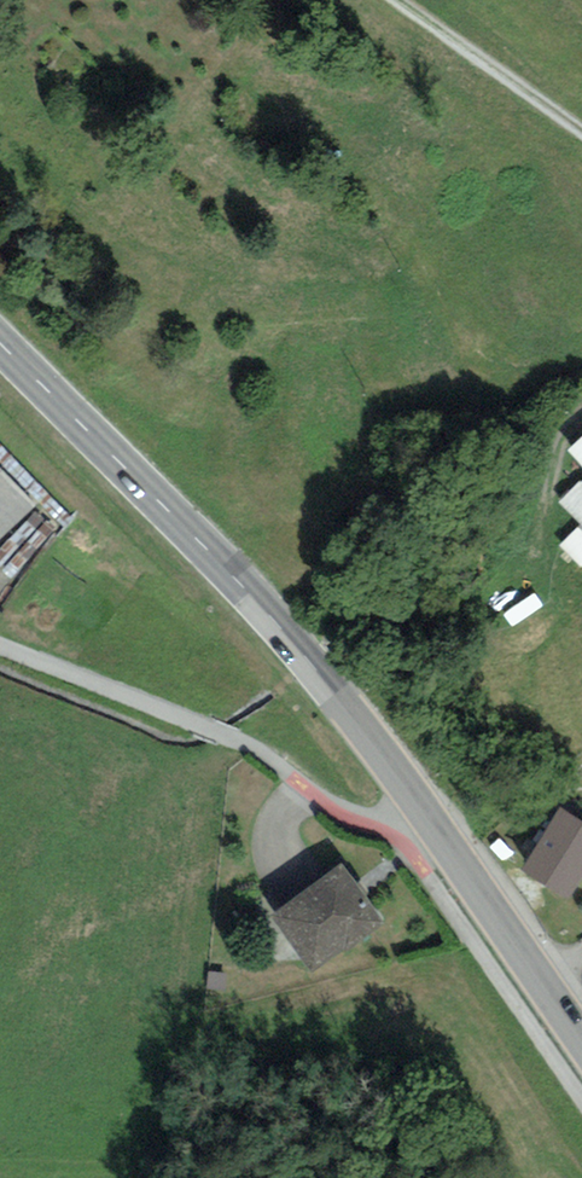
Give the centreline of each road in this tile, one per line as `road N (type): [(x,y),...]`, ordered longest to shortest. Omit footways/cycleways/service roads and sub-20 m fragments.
road 1 (secondary): [(581,1048),(341,700),(207,551),(0,343)]
road 2 (residential): [(581,133),(460,34),(404,0)]

